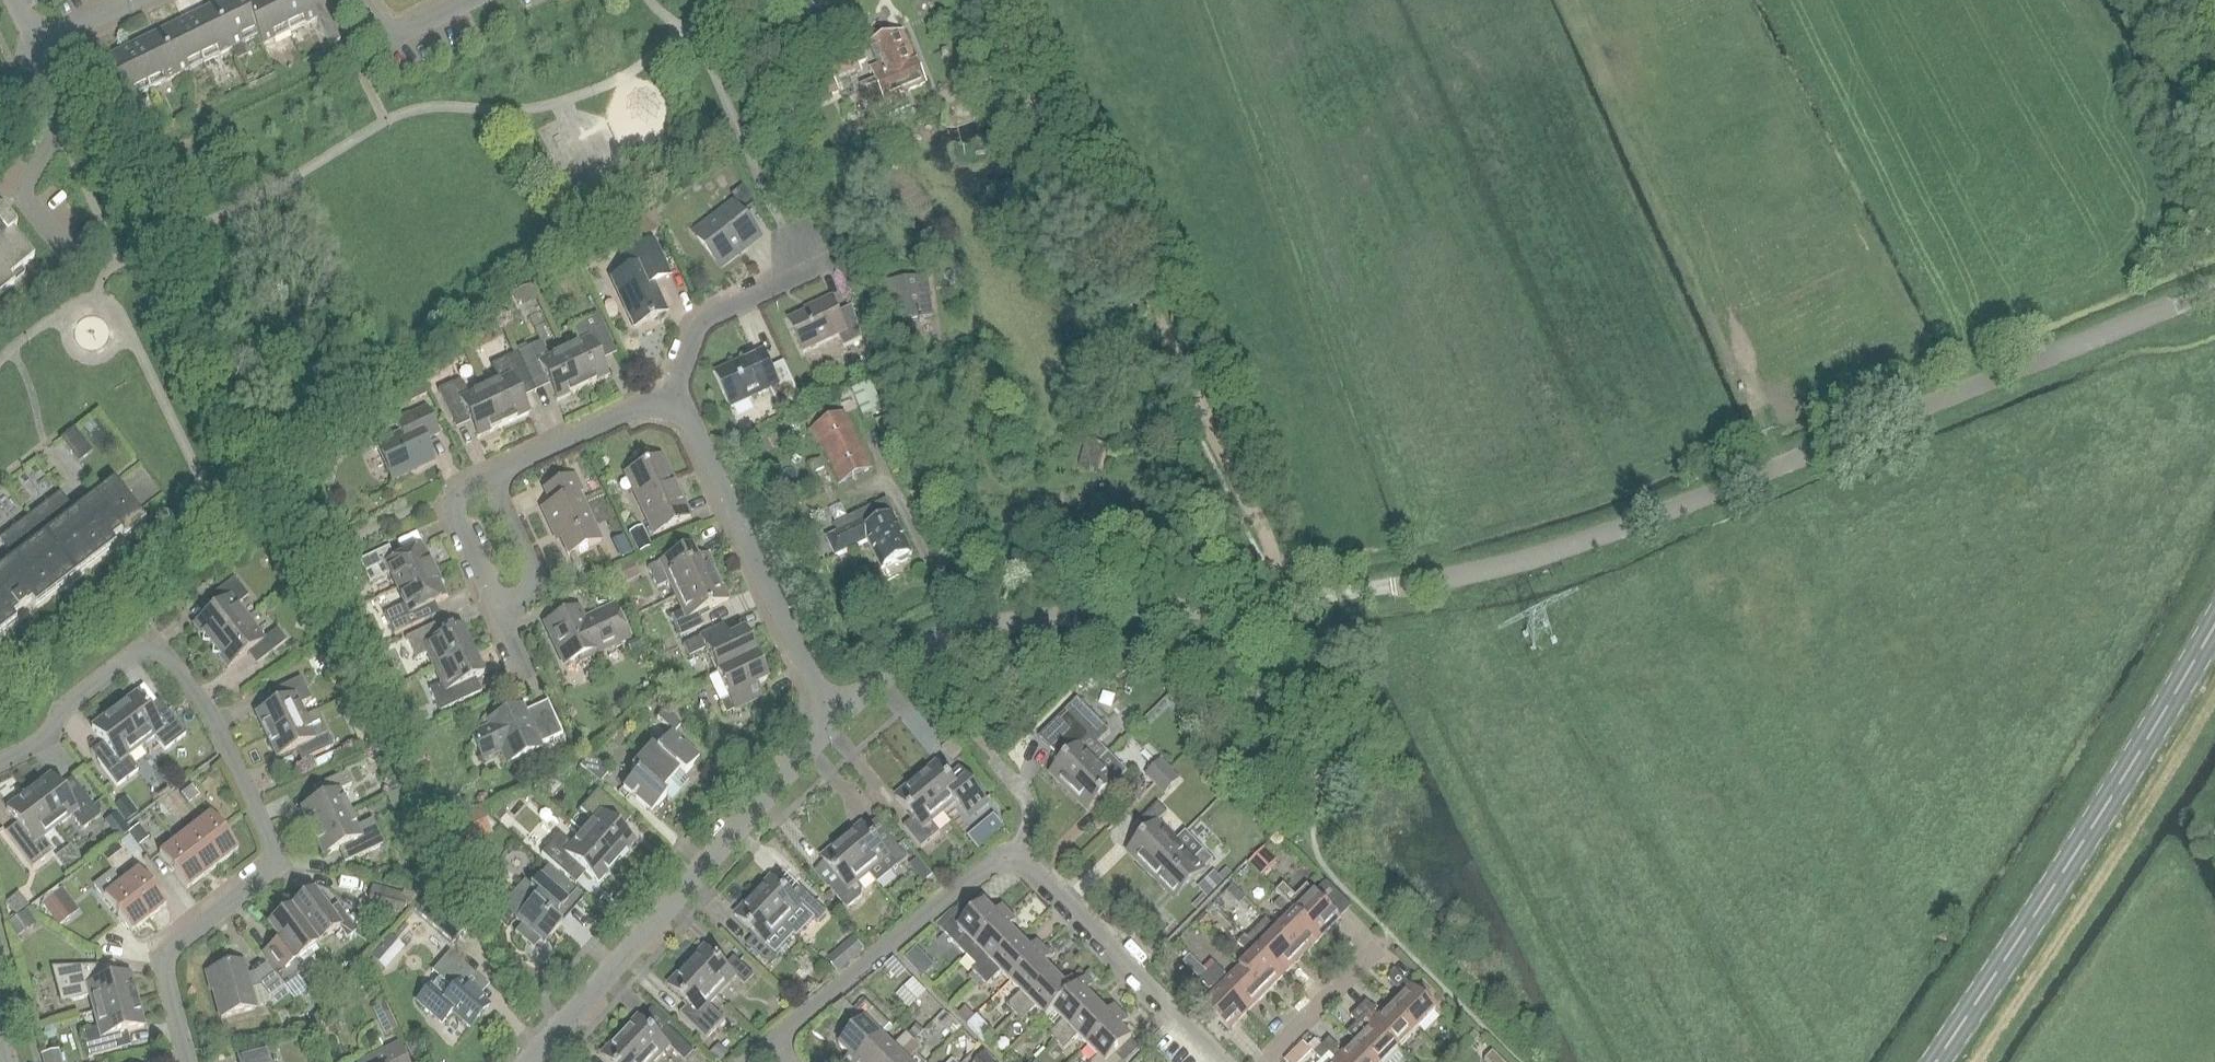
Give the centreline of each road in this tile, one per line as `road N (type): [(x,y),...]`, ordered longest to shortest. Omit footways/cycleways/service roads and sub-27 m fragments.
road 1 (residential): [(189,1061),(170,988),(173,950),(268,869),(272,838),(198,704),(149,644),(69,704),(46,741),(0,761)]
road 2 (track): [(1291,600),(1172,350),(990,0)]
road 3 (secondary): [(1940,1061),(2214,627)]
road 4 (residential): [(839,712),(912,655),(955,635),(1038,617),(1291,600)]
road 5 (residential): [(536,1061),(839,712)]
road 6 (residential): [(839,712),(821,695),(694,425),(667,406)]
road 7 (residential): [(763,1050),(996,860),(1017,860)]
road 8 (residential): [(1216,1061),(1017,860)]
road 9 (residential): [(74,261),(22,197),(57,117),(31,59),(44,42)]
road 10 (residential): [(667,406),(704,323),(830,264)]
road 11 (residential): [(667,406),(647,406),(492,480)]
road 12 (residential): [(1267,1061),(1380,948)]
road 13 (residential): [(500,606),(534,578),(492,480)]
road 14 (residential): [(475,0),(406,37),(383,31),(356,0)]
road 15 (residential): [(1017,860),(1027,820),(1022,800),(985,751)]

